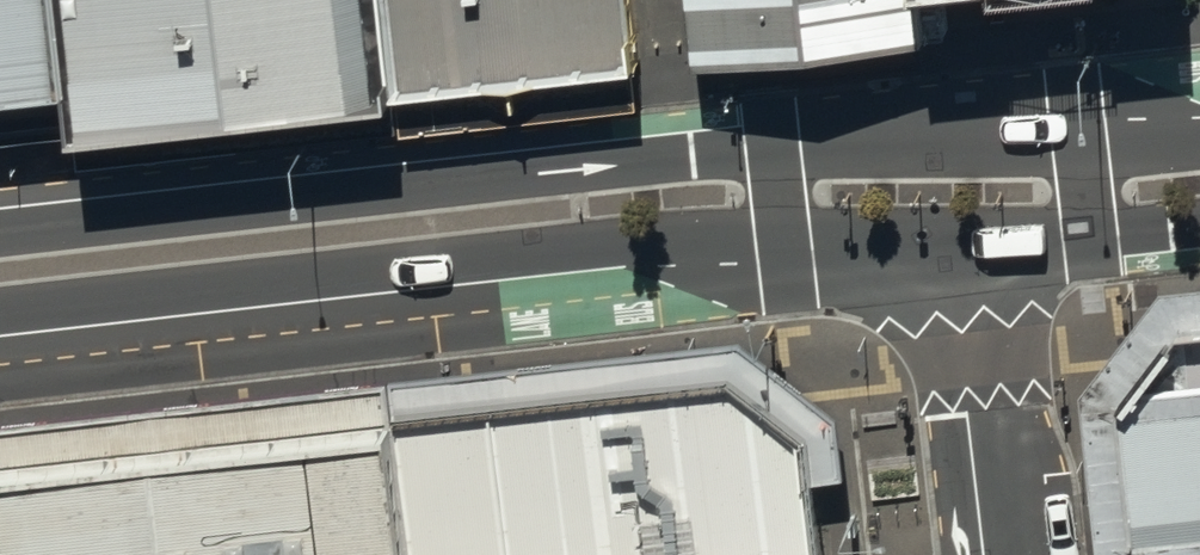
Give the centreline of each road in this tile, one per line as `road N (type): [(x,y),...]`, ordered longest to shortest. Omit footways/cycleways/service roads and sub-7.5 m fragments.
road 1 (secondary): [(1199,224),(952,250),(627,264),(0,336)]
road 2 (secondary): [(0,232),(696,154),(1199,118)]

